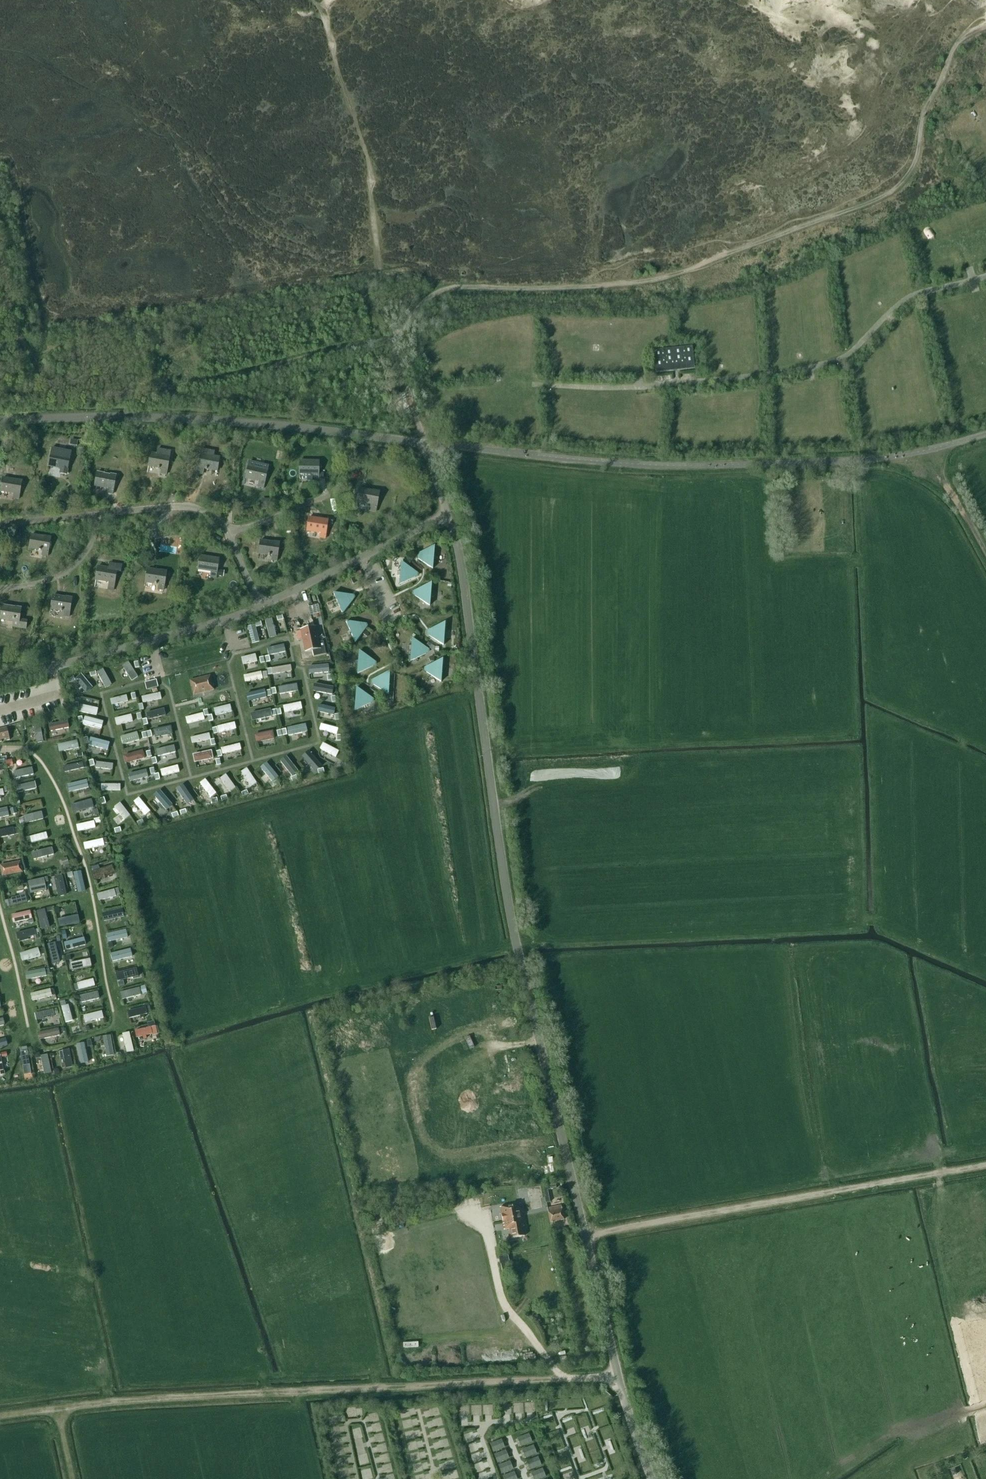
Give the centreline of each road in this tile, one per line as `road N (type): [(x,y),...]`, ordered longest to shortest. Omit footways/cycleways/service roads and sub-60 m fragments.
road 1 (unclassified): [(652,1478),(616,1376),(545,1067),(495,813),(469,595),(446,514)]
road 2 (track): [(0,1418),(139,1400),(616,1376)]
road 3 (unclassified): [(427,443),(720,466),(855,462),(985,434)]
road 4 (unclassified): [(427,443),(176,418),(0,421)]
road 5 (track): [(585,1238),(985,1168)]
road 6 (residential): [(0,681),(260,606)]
road 7 (residential): [(101,514),(182,506),(207,511),(229,534),(260,606)]
road 8 (residential): [(260,606),(446,514)]
road 9 (unknown): [(537,1022),(436,1047),(435,1117)]
road 10 (residential): [(0,589),(68,569),(89,548),(101,514)]

